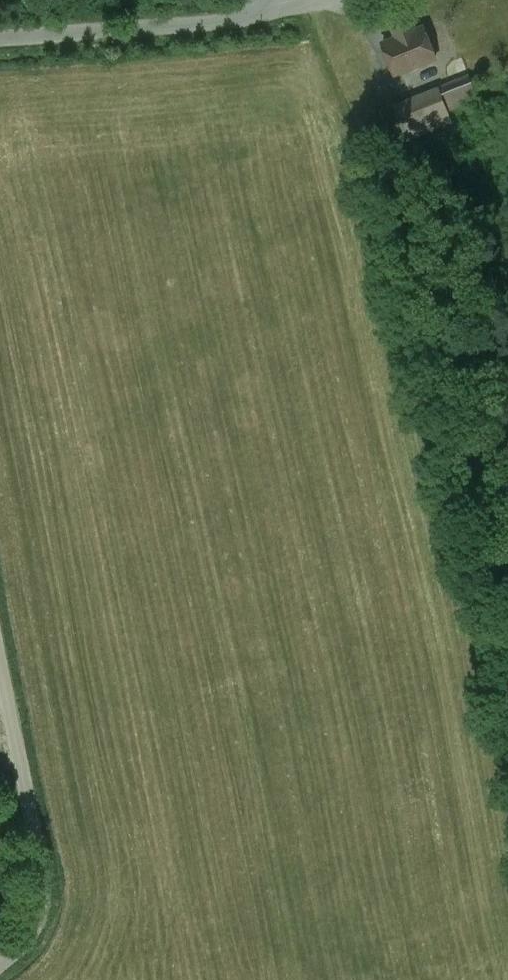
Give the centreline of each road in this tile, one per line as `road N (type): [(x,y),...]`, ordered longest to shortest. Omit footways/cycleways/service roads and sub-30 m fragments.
road 1 (unclassified): [(0,668),(42,894),(34,920),(0,962)]
road 2 (unclassified): [(288,6),(0,31)]

